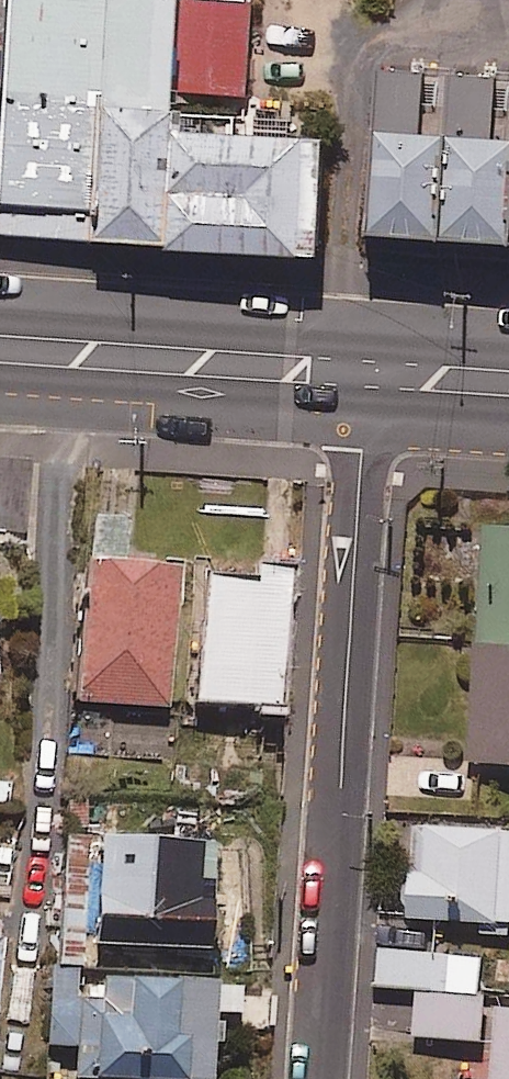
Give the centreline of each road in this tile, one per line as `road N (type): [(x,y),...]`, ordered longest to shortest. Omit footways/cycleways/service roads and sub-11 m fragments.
road 1 (residential): [(317,1078),(366,373)]
road 2 (secondary): [(0,348),(366,373)]
road 3 (secondary): [(366,373),(508,383)]

